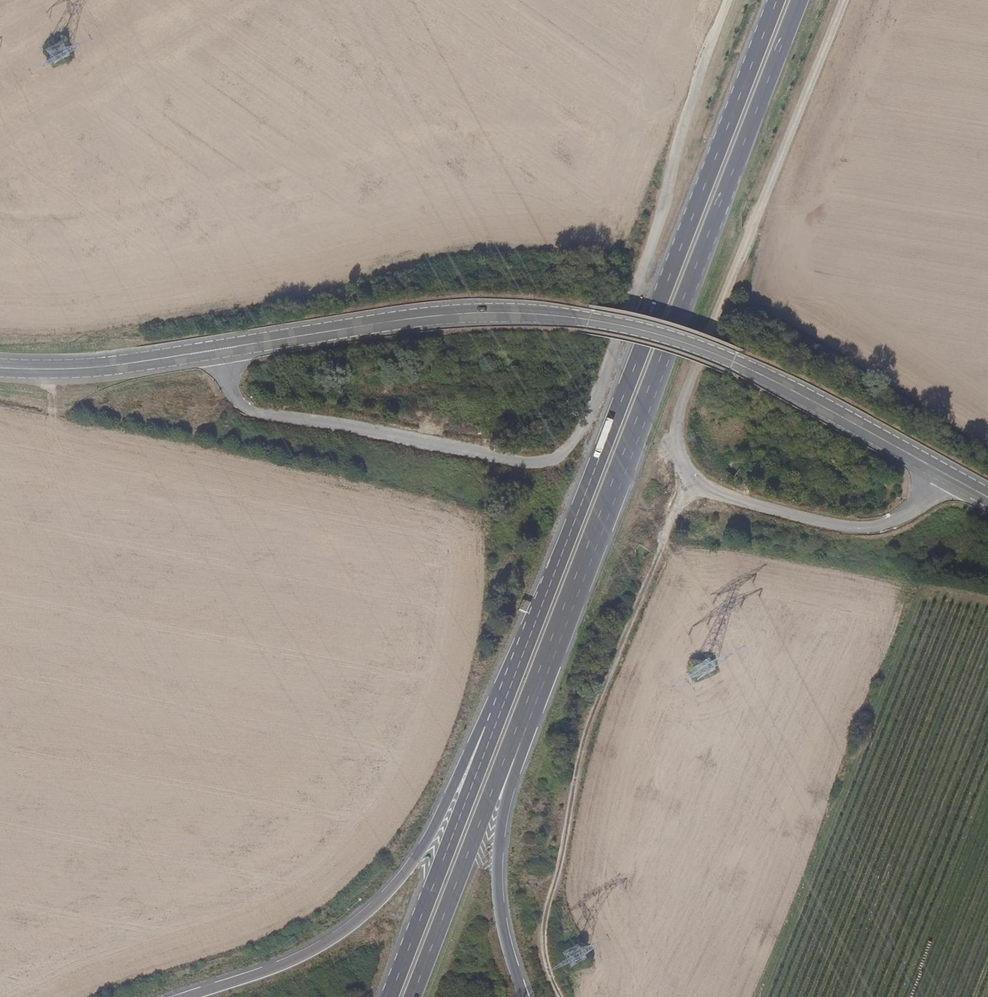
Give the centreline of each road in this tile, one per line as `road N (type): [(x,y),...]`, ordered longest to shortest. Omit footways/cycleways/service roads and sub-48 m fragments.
road 1 (tertiary): [(987,498),(734,361),(589,319),(441,316),(115,366),(0,367)]
road 2 (track): [(728,0),(609,367),(562,452),(538,461),(495,456),(266,416),(245,408),(230,387),(221,350)]
road 3 (track): [(838,0),(681,408),(685,456),(717,495),(844,529),(896,524),(946,474)]
road 4 (primary): [(552,637),(800,0)]
road 5 (primary): [(779,0),(533,630)]
road 6 (track): [(702,477),(681,506),(593,720),(544,937),(562,996)]
road 7 (trunk): [(533,630),(405,868),(350,922),(281,963),(181,996)]
road 8 (primary): [(533,630),(390,996)]
road 9 (primary): [(411,996),(552,637)]
road 10 (trunk): [(526,996),(492,881),(496,817),(552,637)]

